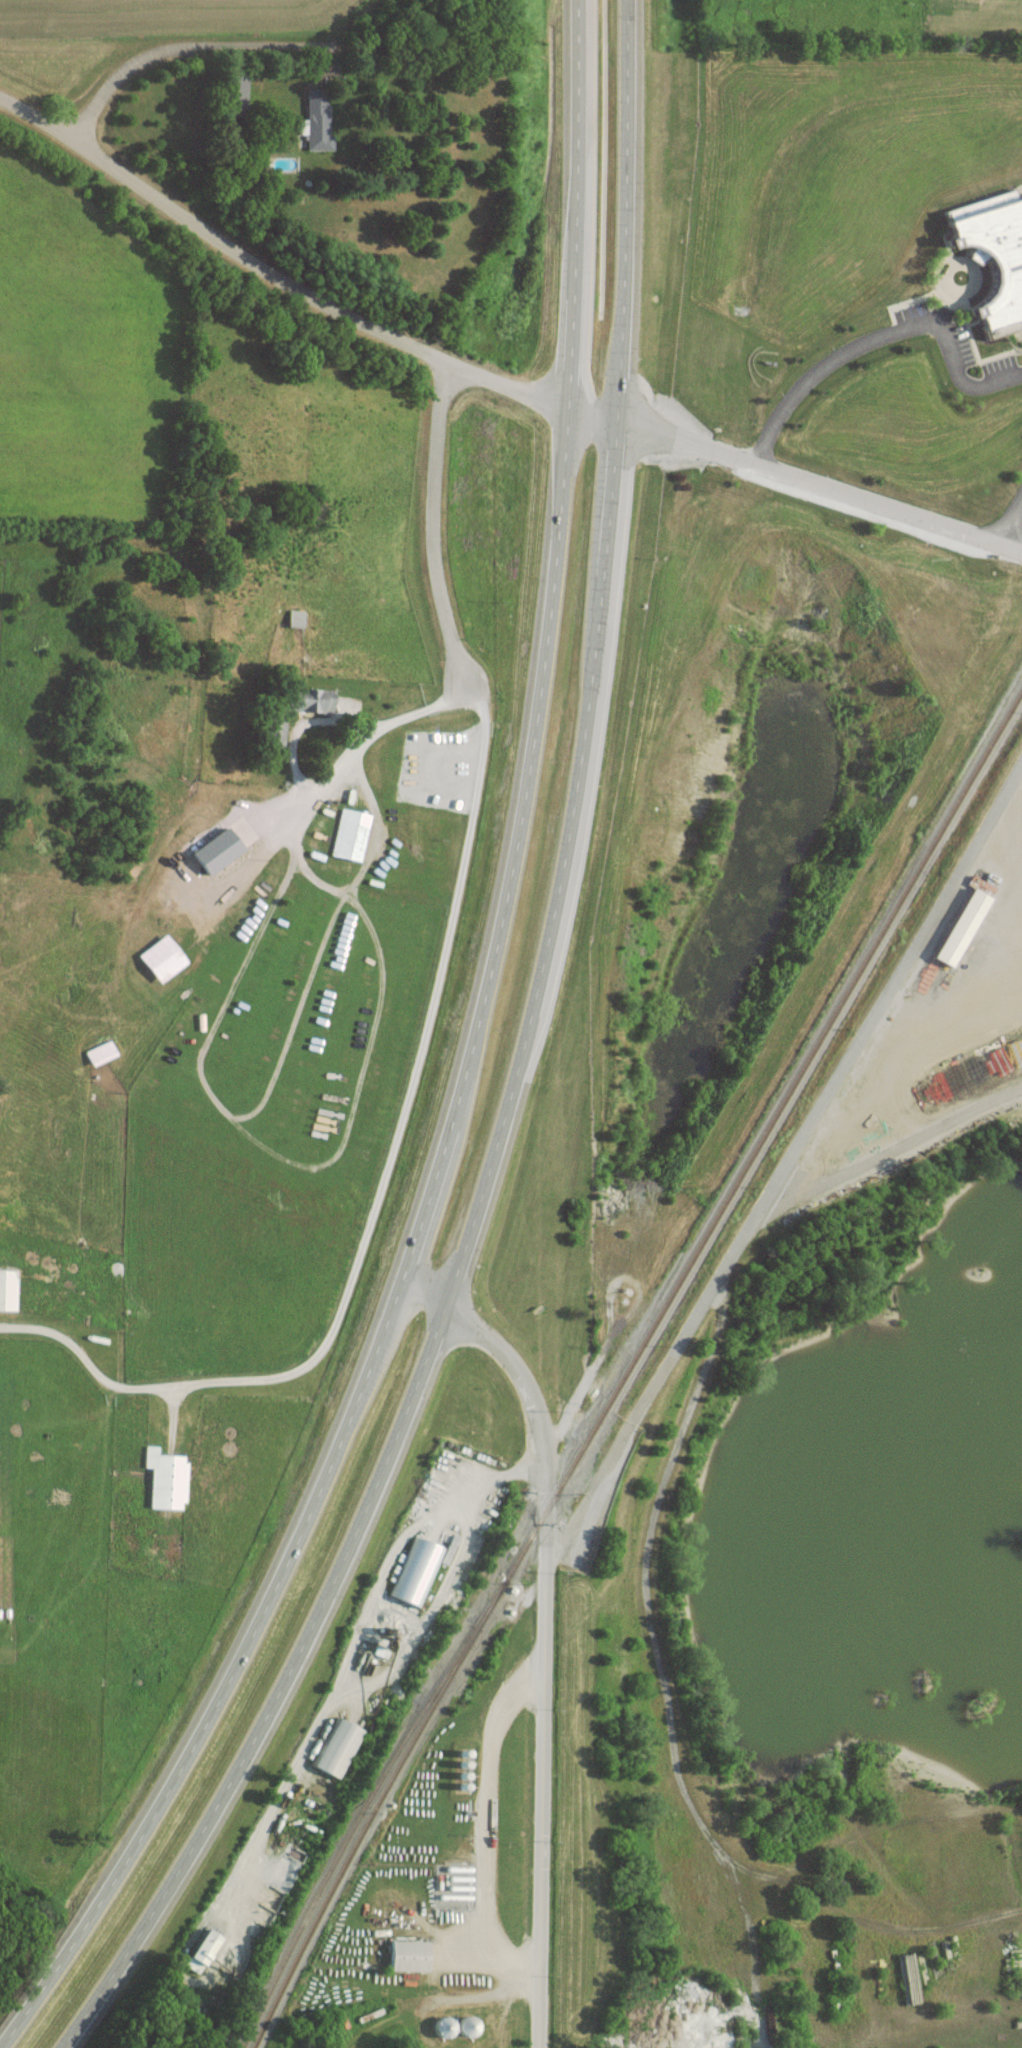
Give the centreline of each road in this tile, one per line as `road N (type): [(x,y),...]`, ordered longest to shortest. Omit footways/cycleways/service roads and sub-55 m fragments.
road 1 (trunk): [(581,0),(570,403),(554,582),(519,835),(454,1138),(384,1345),(323,1491),(196,1747),(0,2043)]
road 2 (trunk): [(66,2047),(213,1820),(297,1665),(393,1456),(467,1265),(533,1026),(600,652),(627,265),(628,0)]
road 3 (residential): [(477,683),(491,714),(446,962),(359,1267),(319,1356),(296,1372),(252,1379),(125,1385),(106,1377),(63,1325),(0,1319)]
road 4 (residential): [(745,1899),(734,1863),(678,1772),(645,1564),(647,1531),(723,1330),(720,1282),(774,1199),(1021,1091)]
road 5 (residential): [(76,146),(252,263),(475,369),(614,419)]
road 6 (residential): [(1021,1952),(544,1805)]
road 7 (residential): [(76,146),(121,81),(159,57),(519,40)]
road 8 (residential): [(547,1663),(547,1473),(533,1402),(510,1361),(481,1333),(405,1281)]
road 9 (residential): [(614,419),(1021,556)]
road 10 (residential): [(541,1980),(504,1963),(488,1913),(487,1824),(499,1724),(547,1663)]
road 11 (residential): [(477,683),(454,648),(440,596),(434,482),(448,357)]
road 12 (residential): [(548,1556),(588,1517),(720,1282)]
road 13 (residential): [(540,2047),(544,1805)]
road 14 (residential): [(547,1663),(544,1805)]

